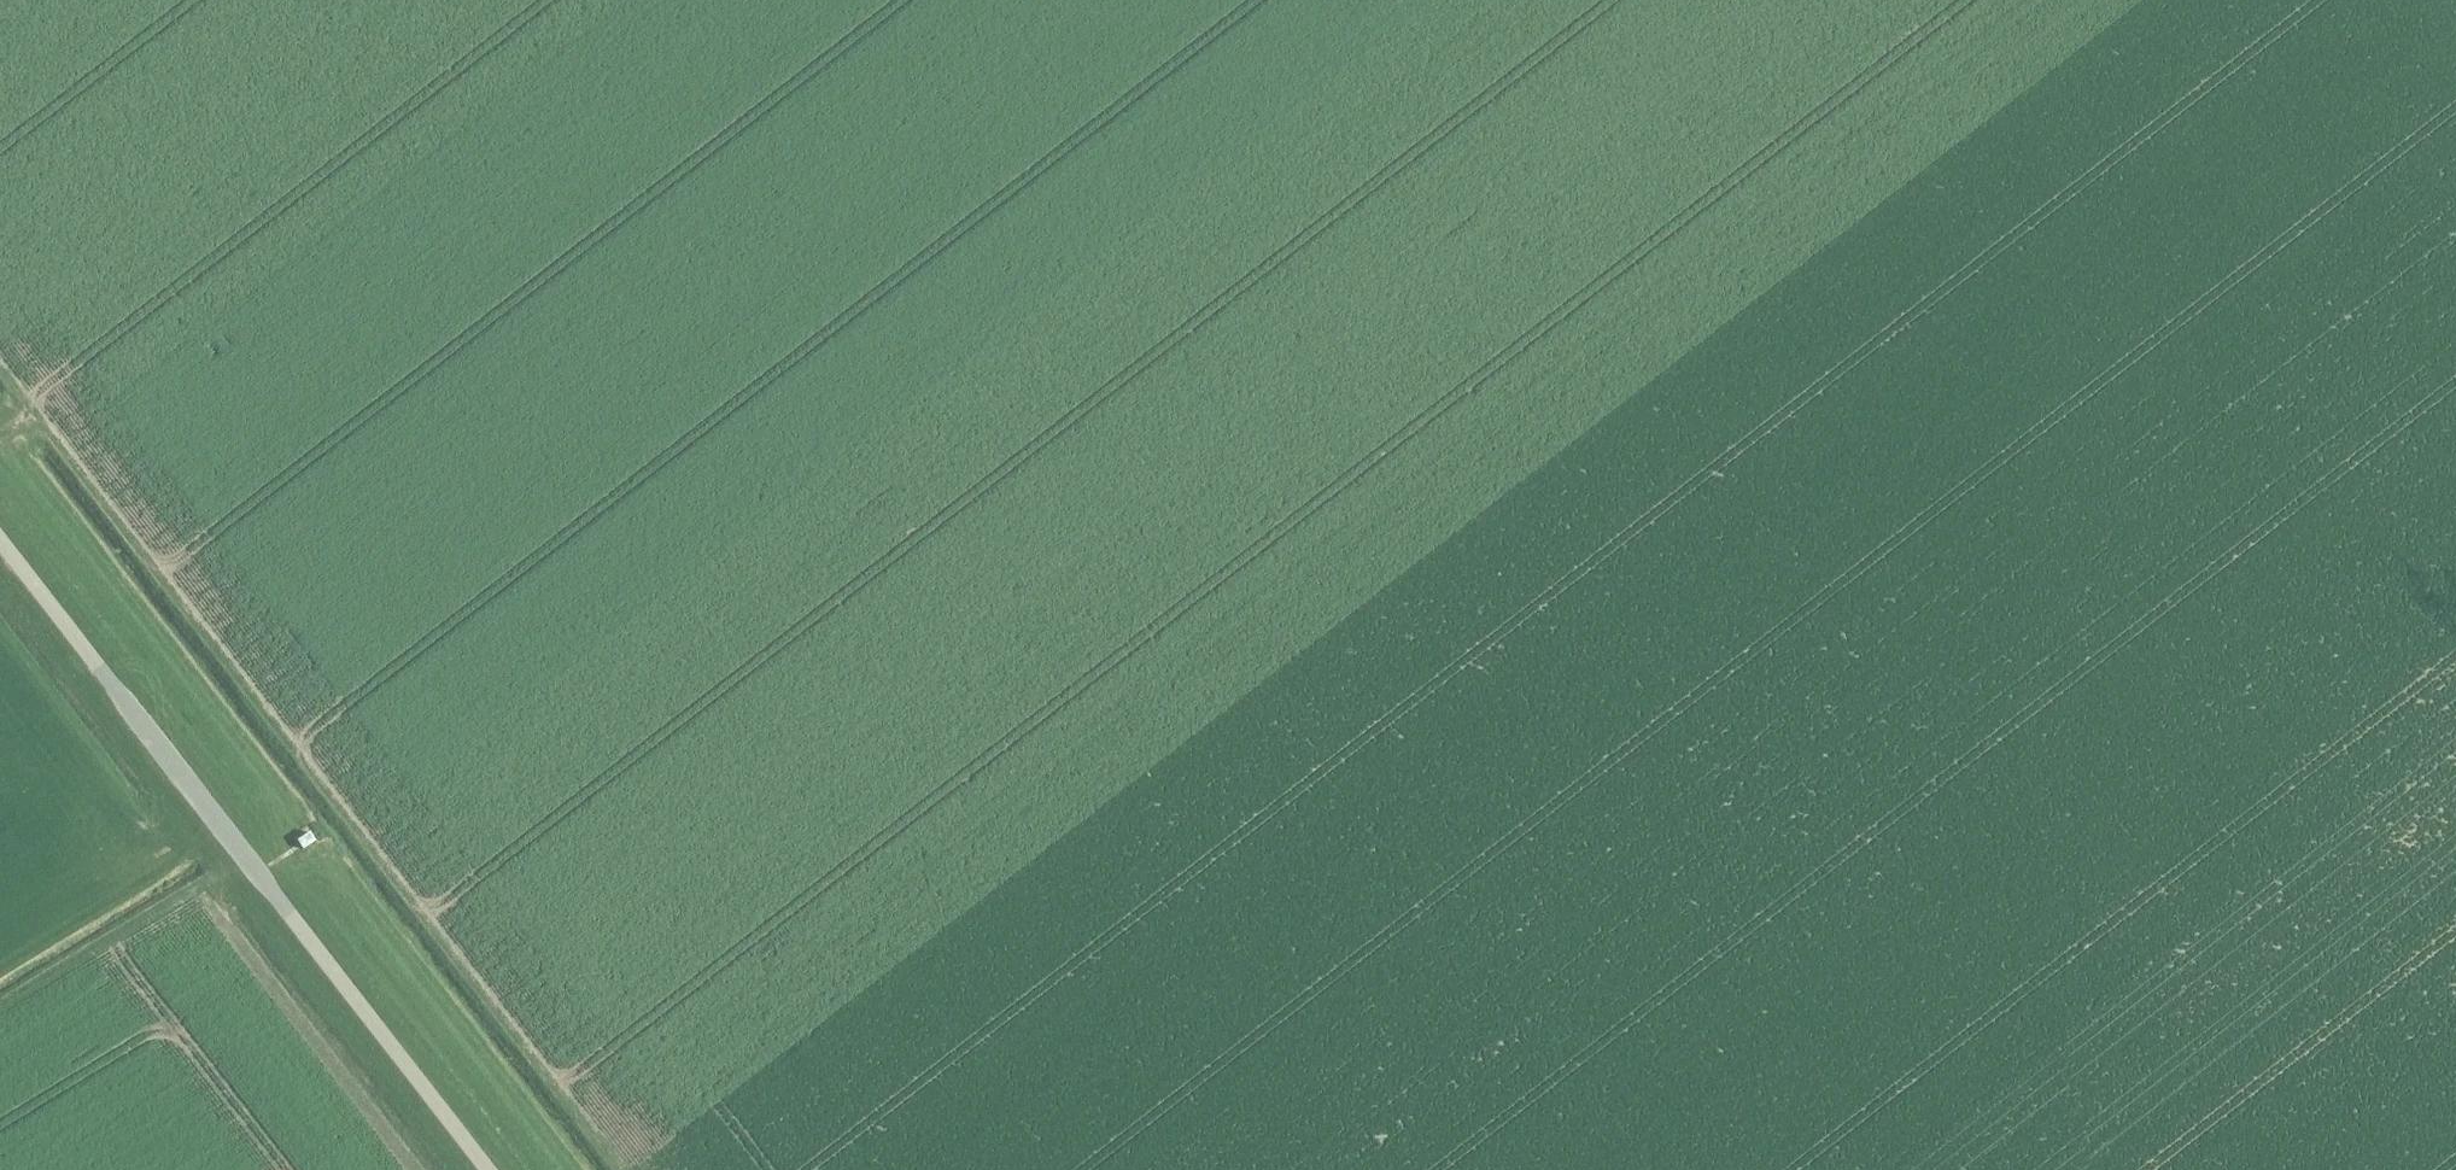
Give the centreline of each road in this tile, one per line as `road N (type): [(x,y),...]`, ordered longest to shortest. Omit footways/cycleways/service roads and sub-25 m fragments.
road 1 (unclassified): [(486,1169),(0,548)]

